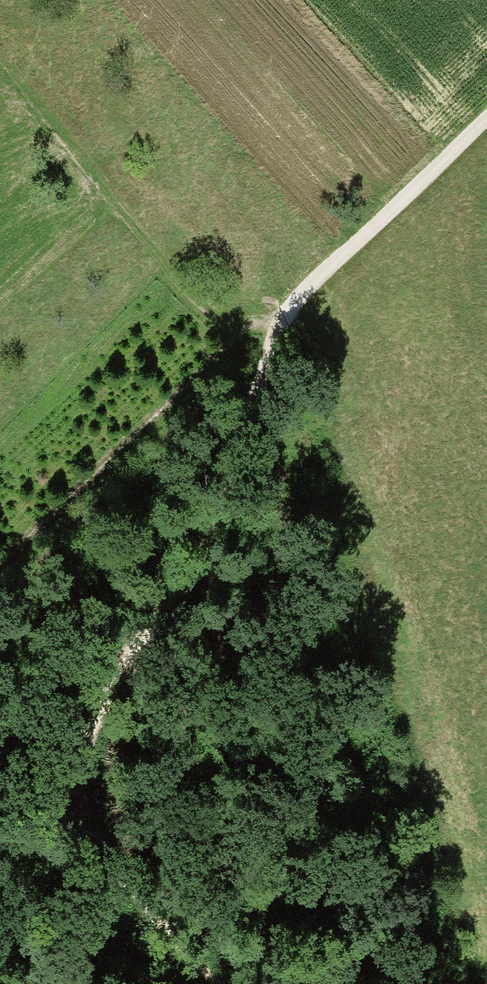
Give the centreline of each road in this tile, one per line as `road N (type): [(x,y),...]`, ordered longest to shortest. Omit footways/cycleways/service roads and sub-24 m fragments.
road 1 (track): [(280,319),(200,560),(141,637),(0,902)]
road 2 (track): [(486,120),(280,319)]
road 3 (track): [(218,983),(87,832),(80,749)]
road 4 (track): [(63,983),(19,863)]

